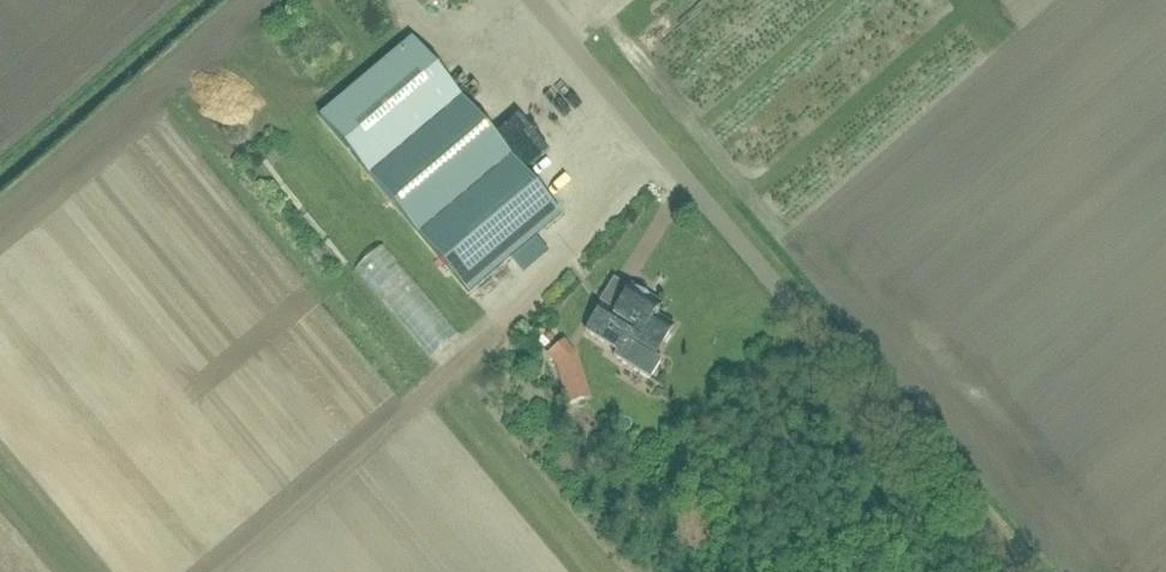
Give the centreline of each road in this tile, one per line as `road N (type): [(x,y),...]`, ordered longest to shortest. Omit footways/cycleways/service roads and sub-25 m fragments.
road 1 (unclassified): [(1021,571),(657,144)]
road 2 (track): [(494,338),(209,571)]
road 3 (unclassified): [(657,144),(494,338)]
road 4 (unclassified): [(657,144),(534,0)]

